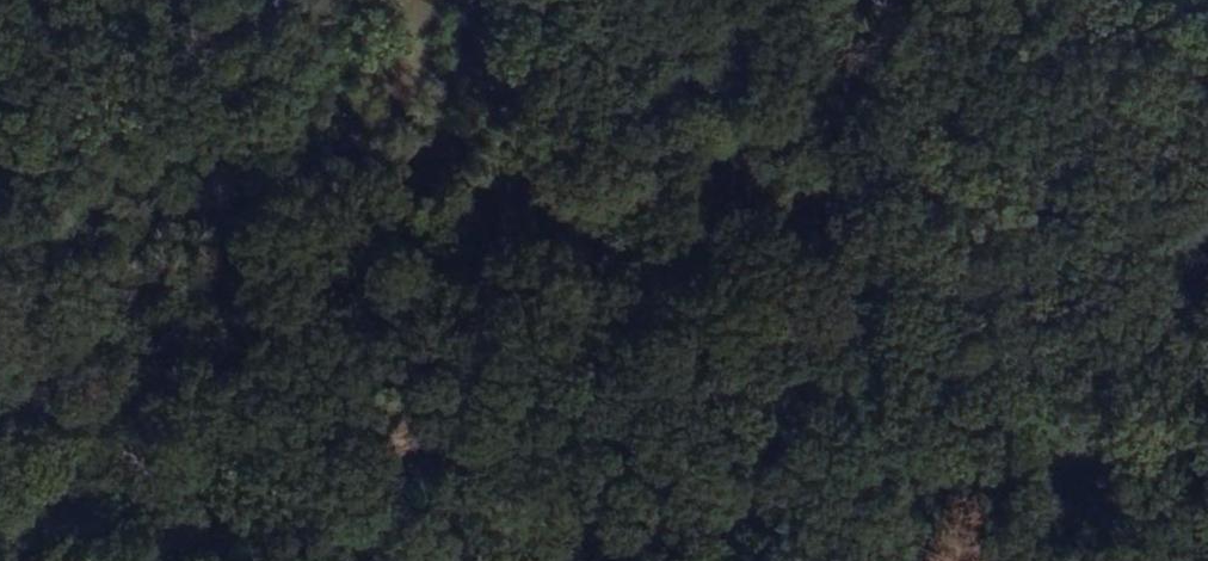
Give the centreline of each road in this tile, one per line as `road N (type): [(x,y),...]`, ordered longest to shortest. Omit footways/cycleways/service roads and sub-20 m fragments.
road 1 (track): [(168,560),(1207,401)]

